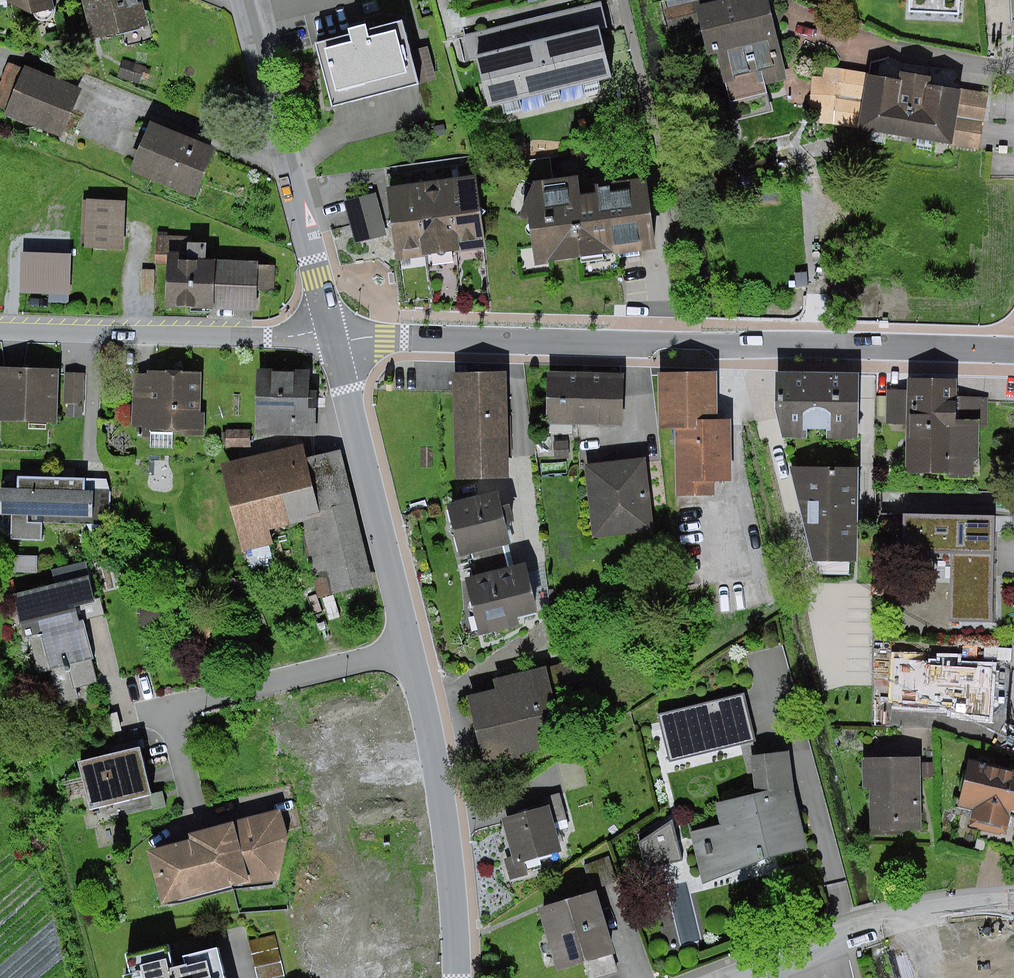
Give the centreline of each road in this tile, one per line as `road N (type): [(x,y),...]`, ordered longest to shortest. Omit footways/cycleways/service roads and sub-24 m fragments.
road 1 (residential): [(1013,351),(332,336)]
road 2 (residential): [(332,336),(441,773),(457,977)]
road 3 (residential): [(246,0),(332,336)]
road 4 (residential): [(0,331),(332,336)]
road 5 (residential): [(743,977),(880,923),(947,905),(1013,903)]

